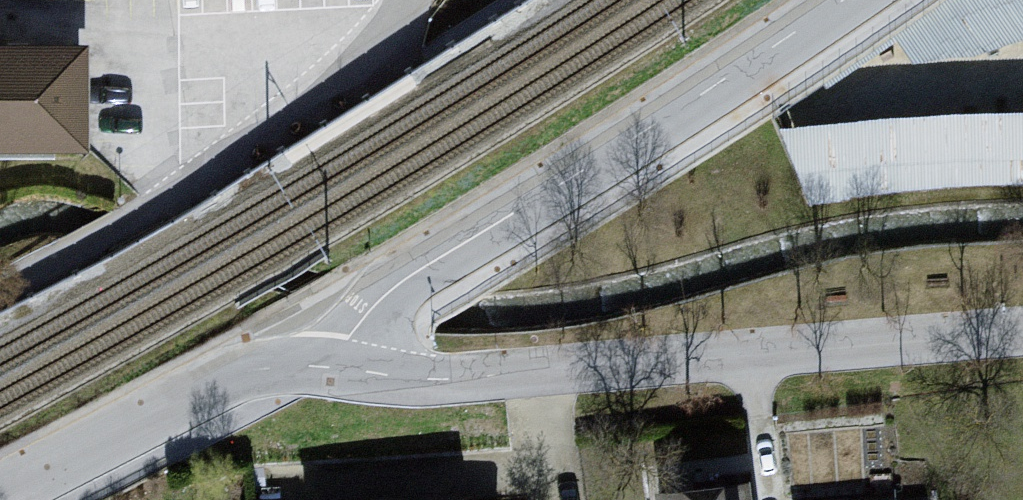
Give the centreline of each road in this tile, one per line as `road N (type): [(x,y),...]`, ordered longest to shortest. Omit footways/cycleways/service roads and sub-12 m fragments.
road 1 (residential): [(305,372),(462,382),(1022,340)]
road 2 (residential): [(305,372),(428,277),(839,0)]
road 3 (residential): [(0,286),(219,171),(338,93),(409,0)]
road 4 (residential): [(20,499),(233,396),(305,372)]

